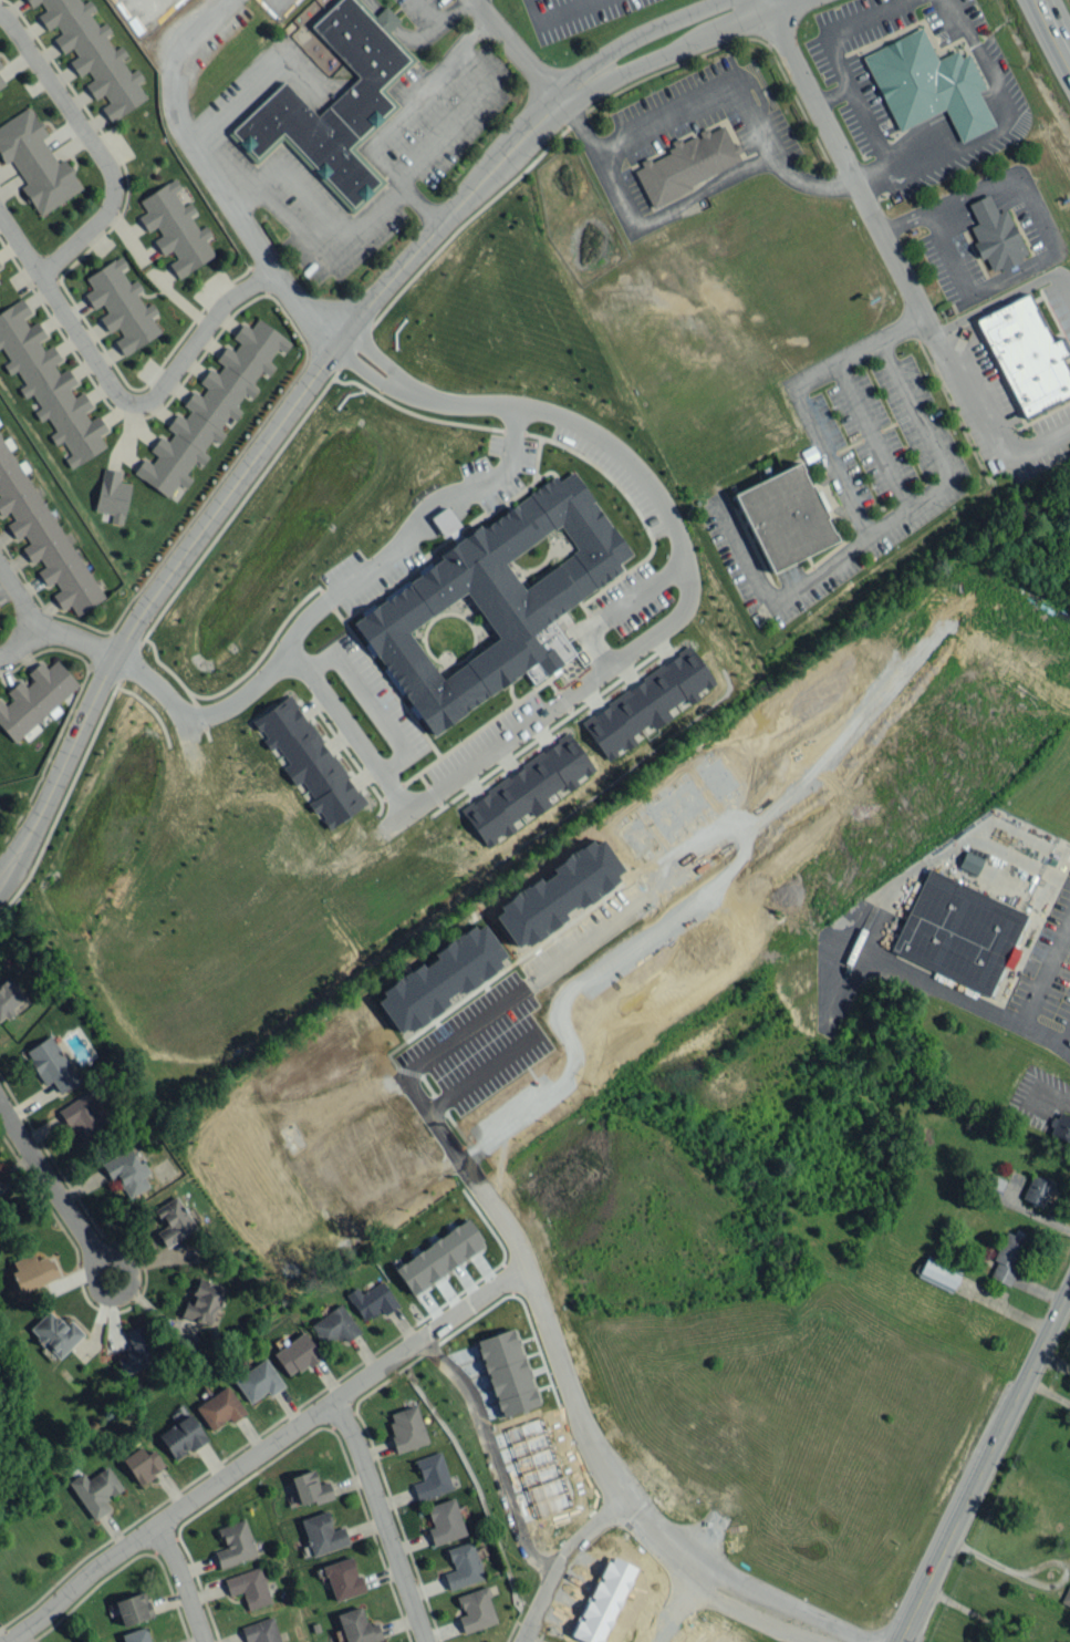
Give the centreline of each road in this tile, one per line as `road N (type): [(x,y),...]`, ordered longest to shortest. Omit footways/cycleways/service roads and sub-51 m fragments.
road 1 (residential): [(11,859),(113,653),(185,547),(336,338),(555,100)]
road 2 (residential): [(11,1641),(96,1566),(528,1267)]
road 3 (residential): [(477,1185),(519,1241),(595,1453),(694,1581)]
road 4 (primary): [(1069,1294),(906,1641)]
road 5 (residential): [(936,340),(769,9)]
road 6 (residential): [(282,270),(225,302),(169,389),(136,405),(105,388),(41,277)]
road 7 (residential): [(0,12),(115,176),(90,237),(41,277)]
road 8 (residential): [(282,270),(181,126),(180,70),(232,0)]
road 9 (residential): [(336,1401),(430,1641)]
road 10 (residential): [(555,100),(790,0)]
road 11 (residential): [(129,1287),(118,1295),(102,1290),(87,1239),(0,1104)]
road 12 (residential): [(936,340),(1004,465),(1069,437)]
road 13 (residential): [(720,0),(616,43),(555,100)]
road 14 (residential): [(867,1641),(755,1589),(694,1581)]
road 15 (residential): [(633,1505),(585,1532),(526,1641)]
road 16 (residential): [(694,1581),(720,1605),(813,1641)]
road 17 (residential): [(164,1520),(206,1641)]

